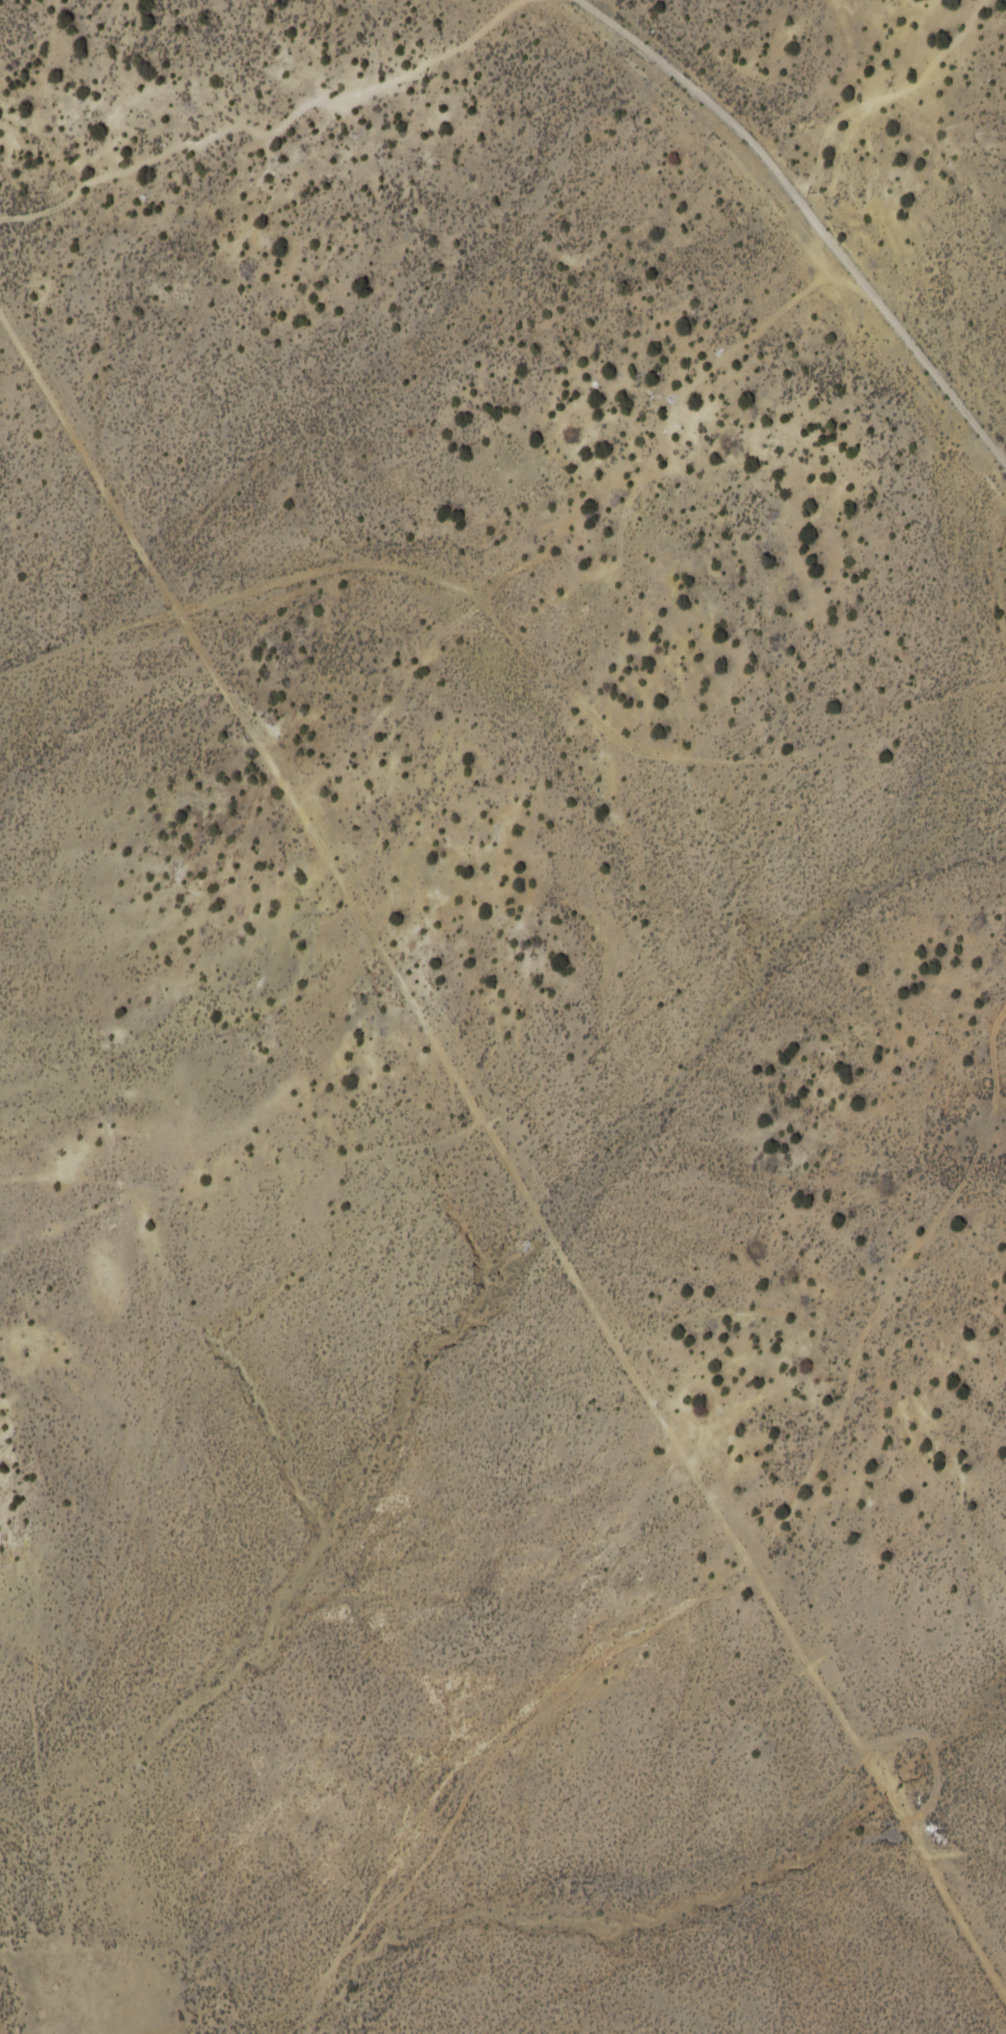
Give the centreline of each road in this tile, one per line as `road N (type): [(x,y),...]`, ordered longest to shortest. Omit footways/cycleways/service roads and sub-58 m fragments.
road 1 (track): [(1005,706),(904,725),(784,777),(700,782),(528,720),(459,651),(454,615),(397,578),(209,604),(0,671)]
road 2 (track): [(988,0),(878,116),(820,236),(846,310),(1005,488)]
road 3 (track): [(820,236),(758,205),(546,0)]

